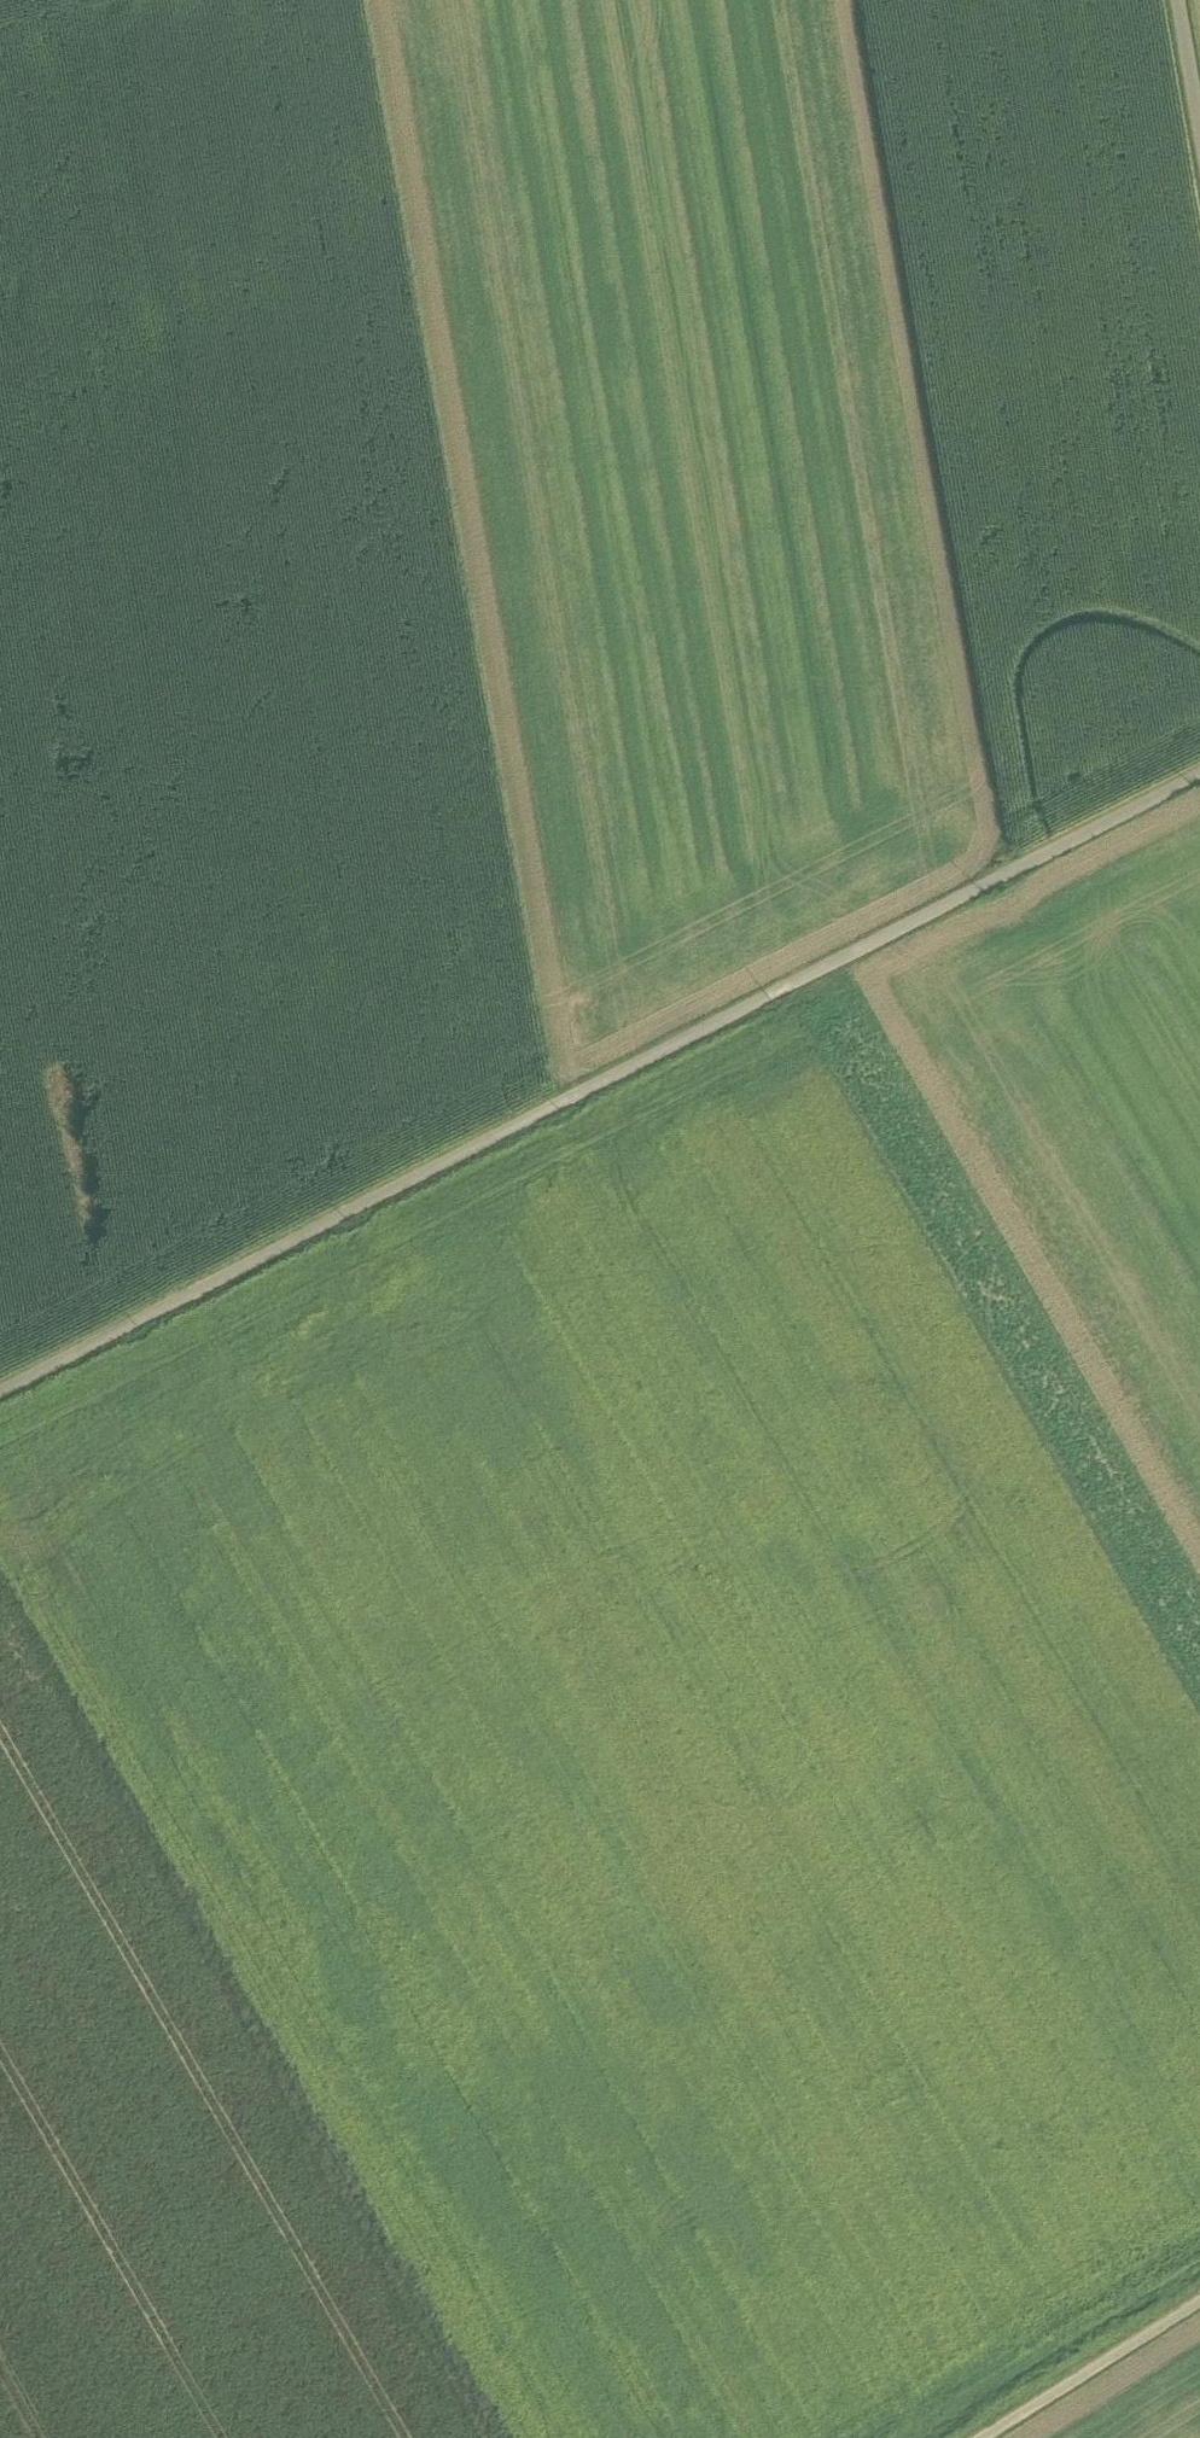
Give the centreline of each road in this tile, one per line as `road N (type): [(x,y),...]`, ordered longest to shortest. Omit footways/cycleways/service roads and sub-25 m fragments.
road 1 (residential): [(1199,775),(0,1390)]
road 2 (unclassified): [(983,2437),(1199,2299)]
road 3 (unclassified): [(1177,0),(1199,133)]

